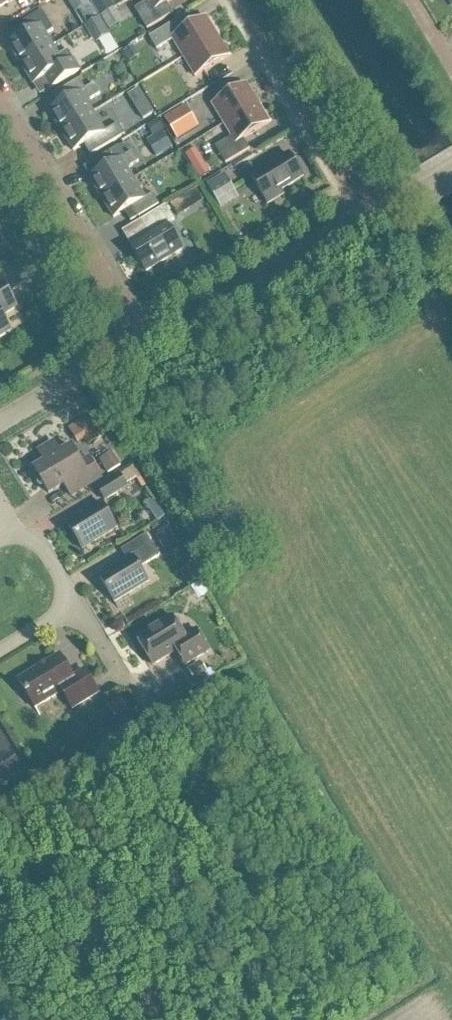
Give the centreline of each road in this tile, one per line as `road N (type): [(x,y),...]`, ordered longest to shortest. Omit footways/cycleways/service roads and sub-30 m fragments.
road 1 (residential): [(151,340),(0,99)]
road 2 (residential): [(368,219),(238,0)]
road 3 (residential): [(151,340),(183,331),(368,219)]
road 4 (residential): [(0,428),(151,340)]

